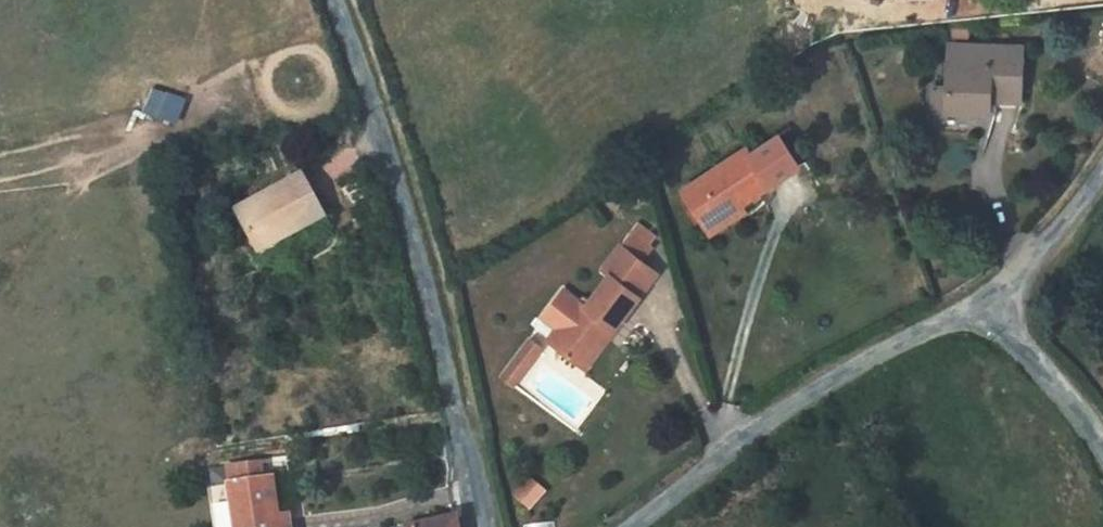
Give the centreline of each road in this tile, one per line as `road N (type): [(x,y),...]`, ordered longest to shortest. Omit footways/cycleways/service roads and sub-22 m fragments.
road 1 (unclassified): [(476,526),(418,226),(352,0)]
road 2 (residential): [(960,316),(837,369),(618,526)]
road 3 (residential): [(1102,156),(1031,258),(960,316)]
road 4 (residential): [(1102,427),(1024,337),(960,316)]

